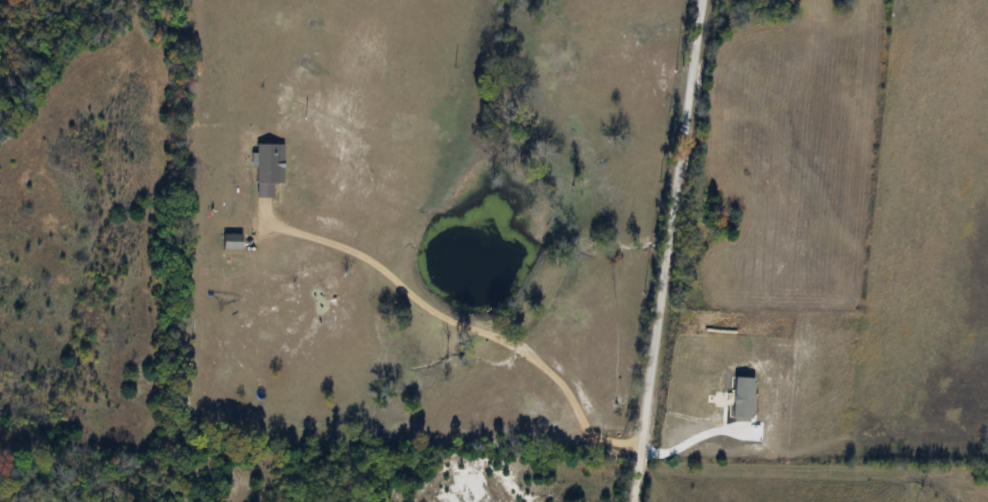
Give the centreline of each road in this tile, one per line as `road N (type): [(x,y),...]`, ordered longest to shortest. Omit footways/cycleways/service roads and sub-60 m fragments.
road 1 (residential): [(633,501),(702,0)]

